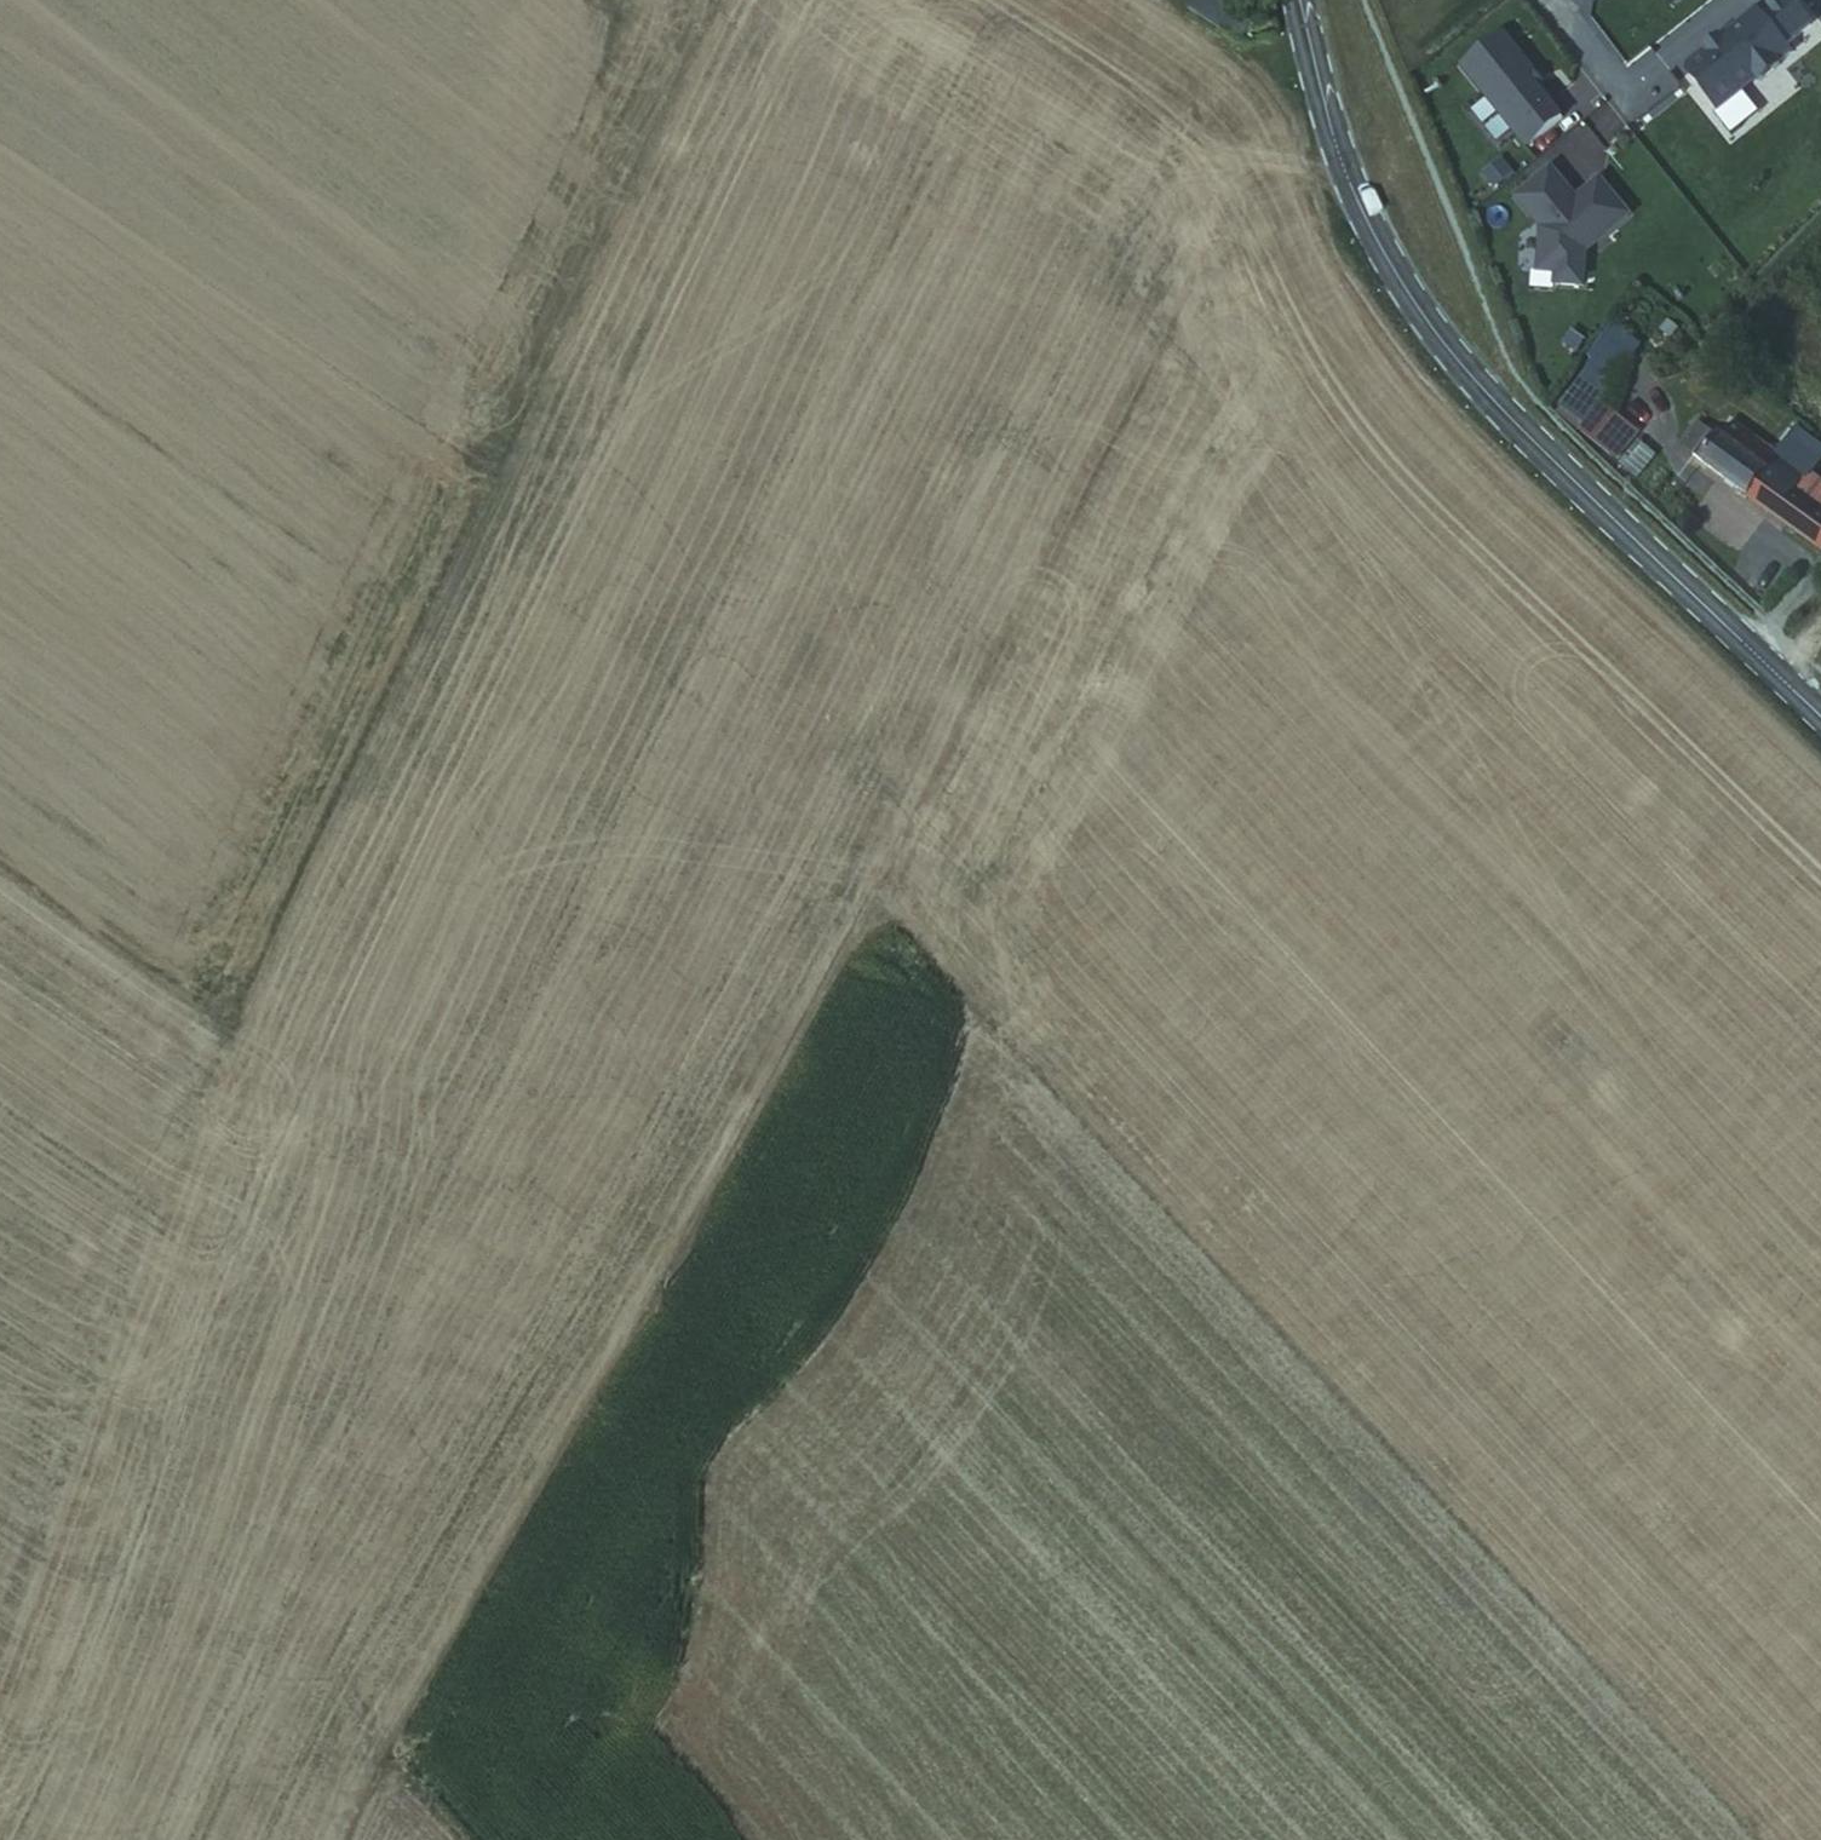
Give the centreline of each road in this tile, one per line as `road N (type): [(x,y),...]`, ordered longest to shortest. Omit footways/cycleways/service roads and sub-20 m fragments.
road 1 (tertiary): [(1820,723),(1499,420),(1349,208),(1302,0)]

